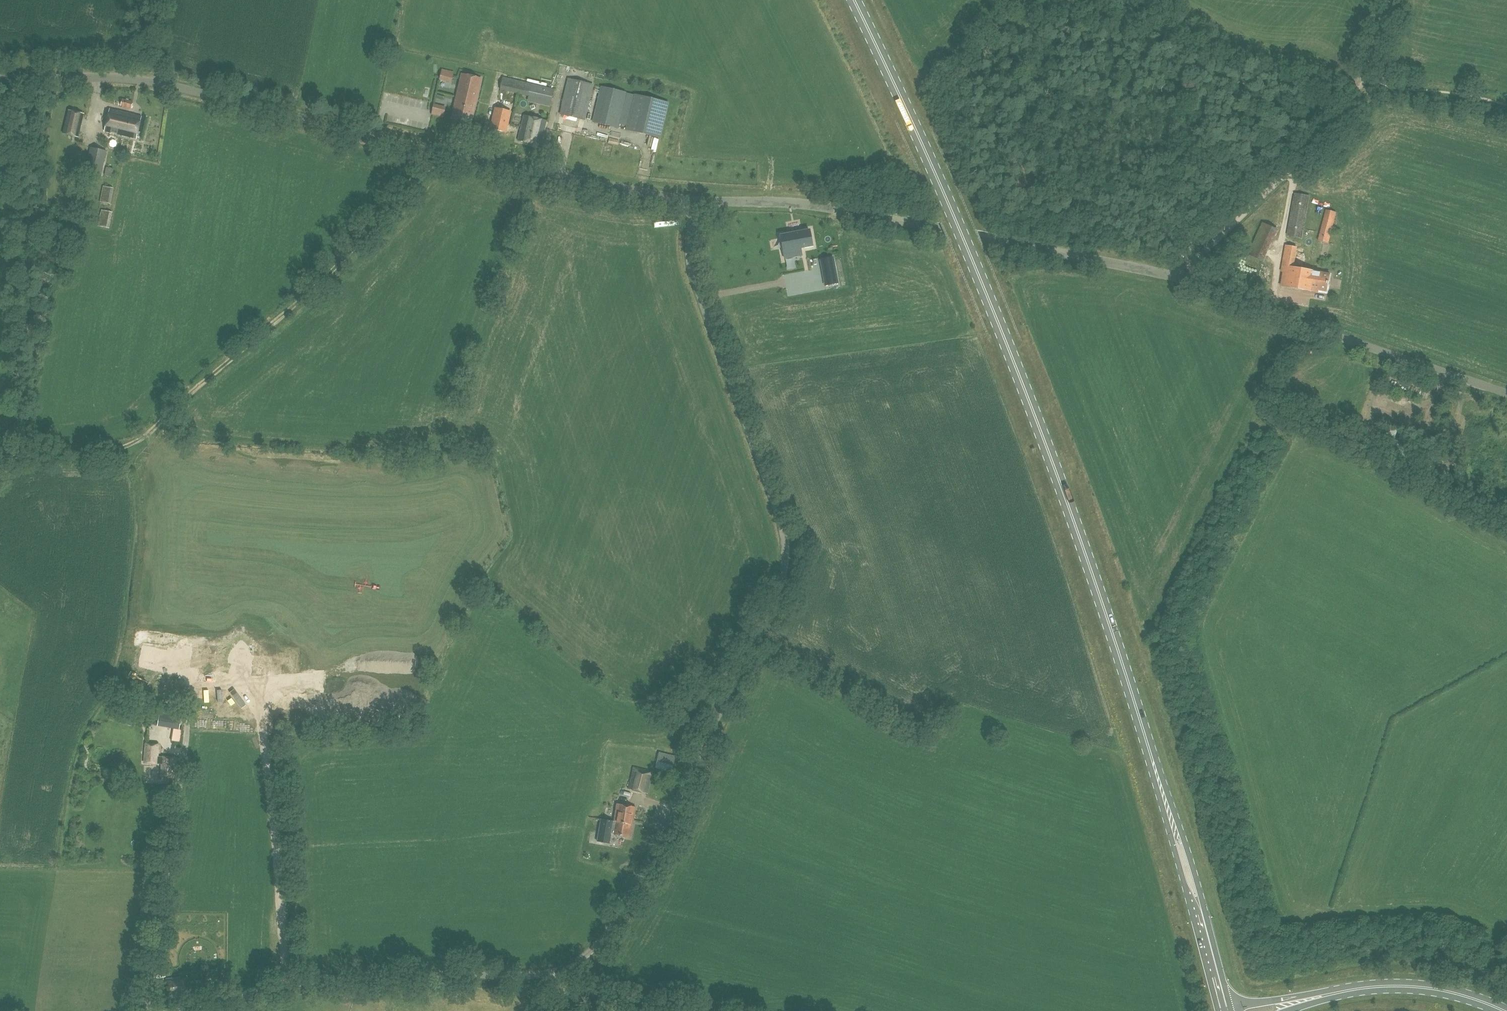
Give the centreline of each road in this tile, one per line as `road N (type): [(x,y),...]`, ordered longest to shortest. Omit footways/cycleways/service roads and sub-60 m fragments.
road 1 (unclassified): [(177,1010),(334,978),(549,973),(587,955),(616,921),(780,584),(786,555),(778,512),(695,279),(694,200)]
road 2 (primary): [(1226,1010),(1134,695),(1043,438),(855,0)]
road 3 (unclassified): [(694,200),(570,180),(182,89),(109,78),(0,80)]
road 4 (track): [(441,152),(317,285),(139,439),(98,451),(18,454),(0,463)]
road 5 (unclassified): [(1178,278),(816,205),(694,200)]
road 6 (unclassified): [(1178,278),(1506,393)]
road 7 (unclassified): [(148,1010),(187,735)]
road 8 (track): [(1364,87),(1178,278)]
road 9 (primary): [(1495,1010),(1447,994),(1384,988),(1281,1010)]

